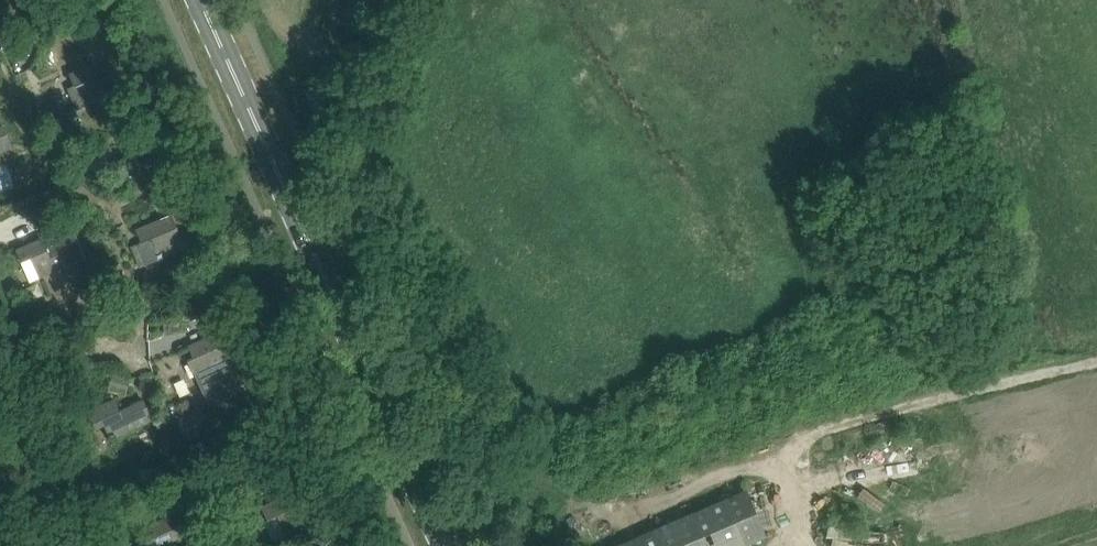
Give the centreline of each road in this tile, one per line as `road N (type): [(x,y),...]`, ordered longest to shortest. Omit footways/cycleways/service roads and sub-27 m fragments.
road 1 (primary): [(448,545),(202,0)]
road 2 (track): [(1096,359),(809,434),(781,465),(800,540),(789,545)]

